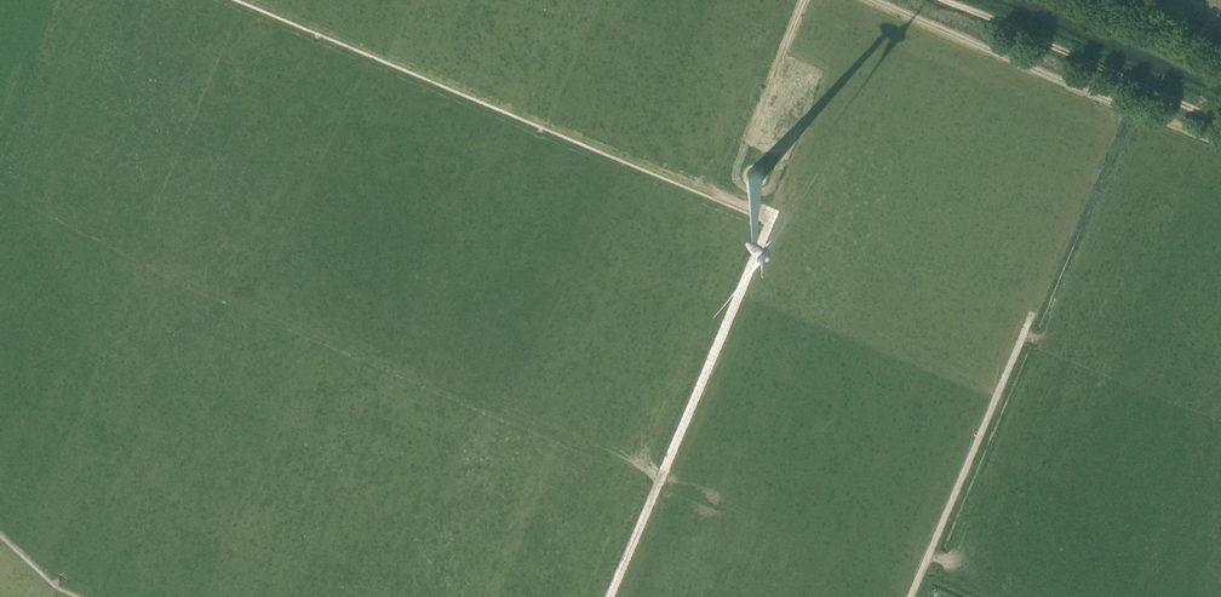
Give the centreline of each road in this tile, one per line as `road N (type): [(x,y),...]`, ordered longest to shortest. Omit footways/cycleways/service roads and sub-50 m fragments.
road 1 (track): [(1032,312),(911,596)]
road 2 (track): [(945,0),(1220,122)]

